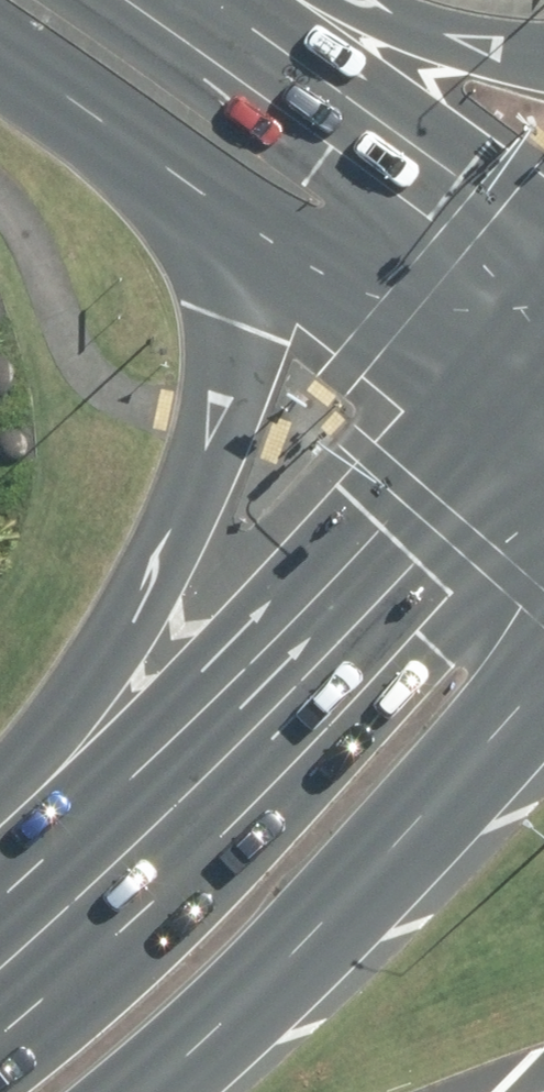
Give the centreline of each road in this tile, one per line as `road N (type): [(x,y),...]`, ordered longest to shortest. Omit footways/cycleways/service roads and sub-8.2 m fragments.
road 1 (primary): [(29,918),(64,727),(187,511),(213,419),(231,296),(226,214)]
road 2 (primary): [(29,918),(443,515),(512,435)]
road 3 (primary): [(543,682),(134,1091)]
road 4 (secondary): [(221,0),(543,232)]
road 5 (secondary): [(512,435),(226,214)]
road 6 (secondary): [(226,214),(0,53)]
road 7 (primary): [(306,0),(543,52)]

